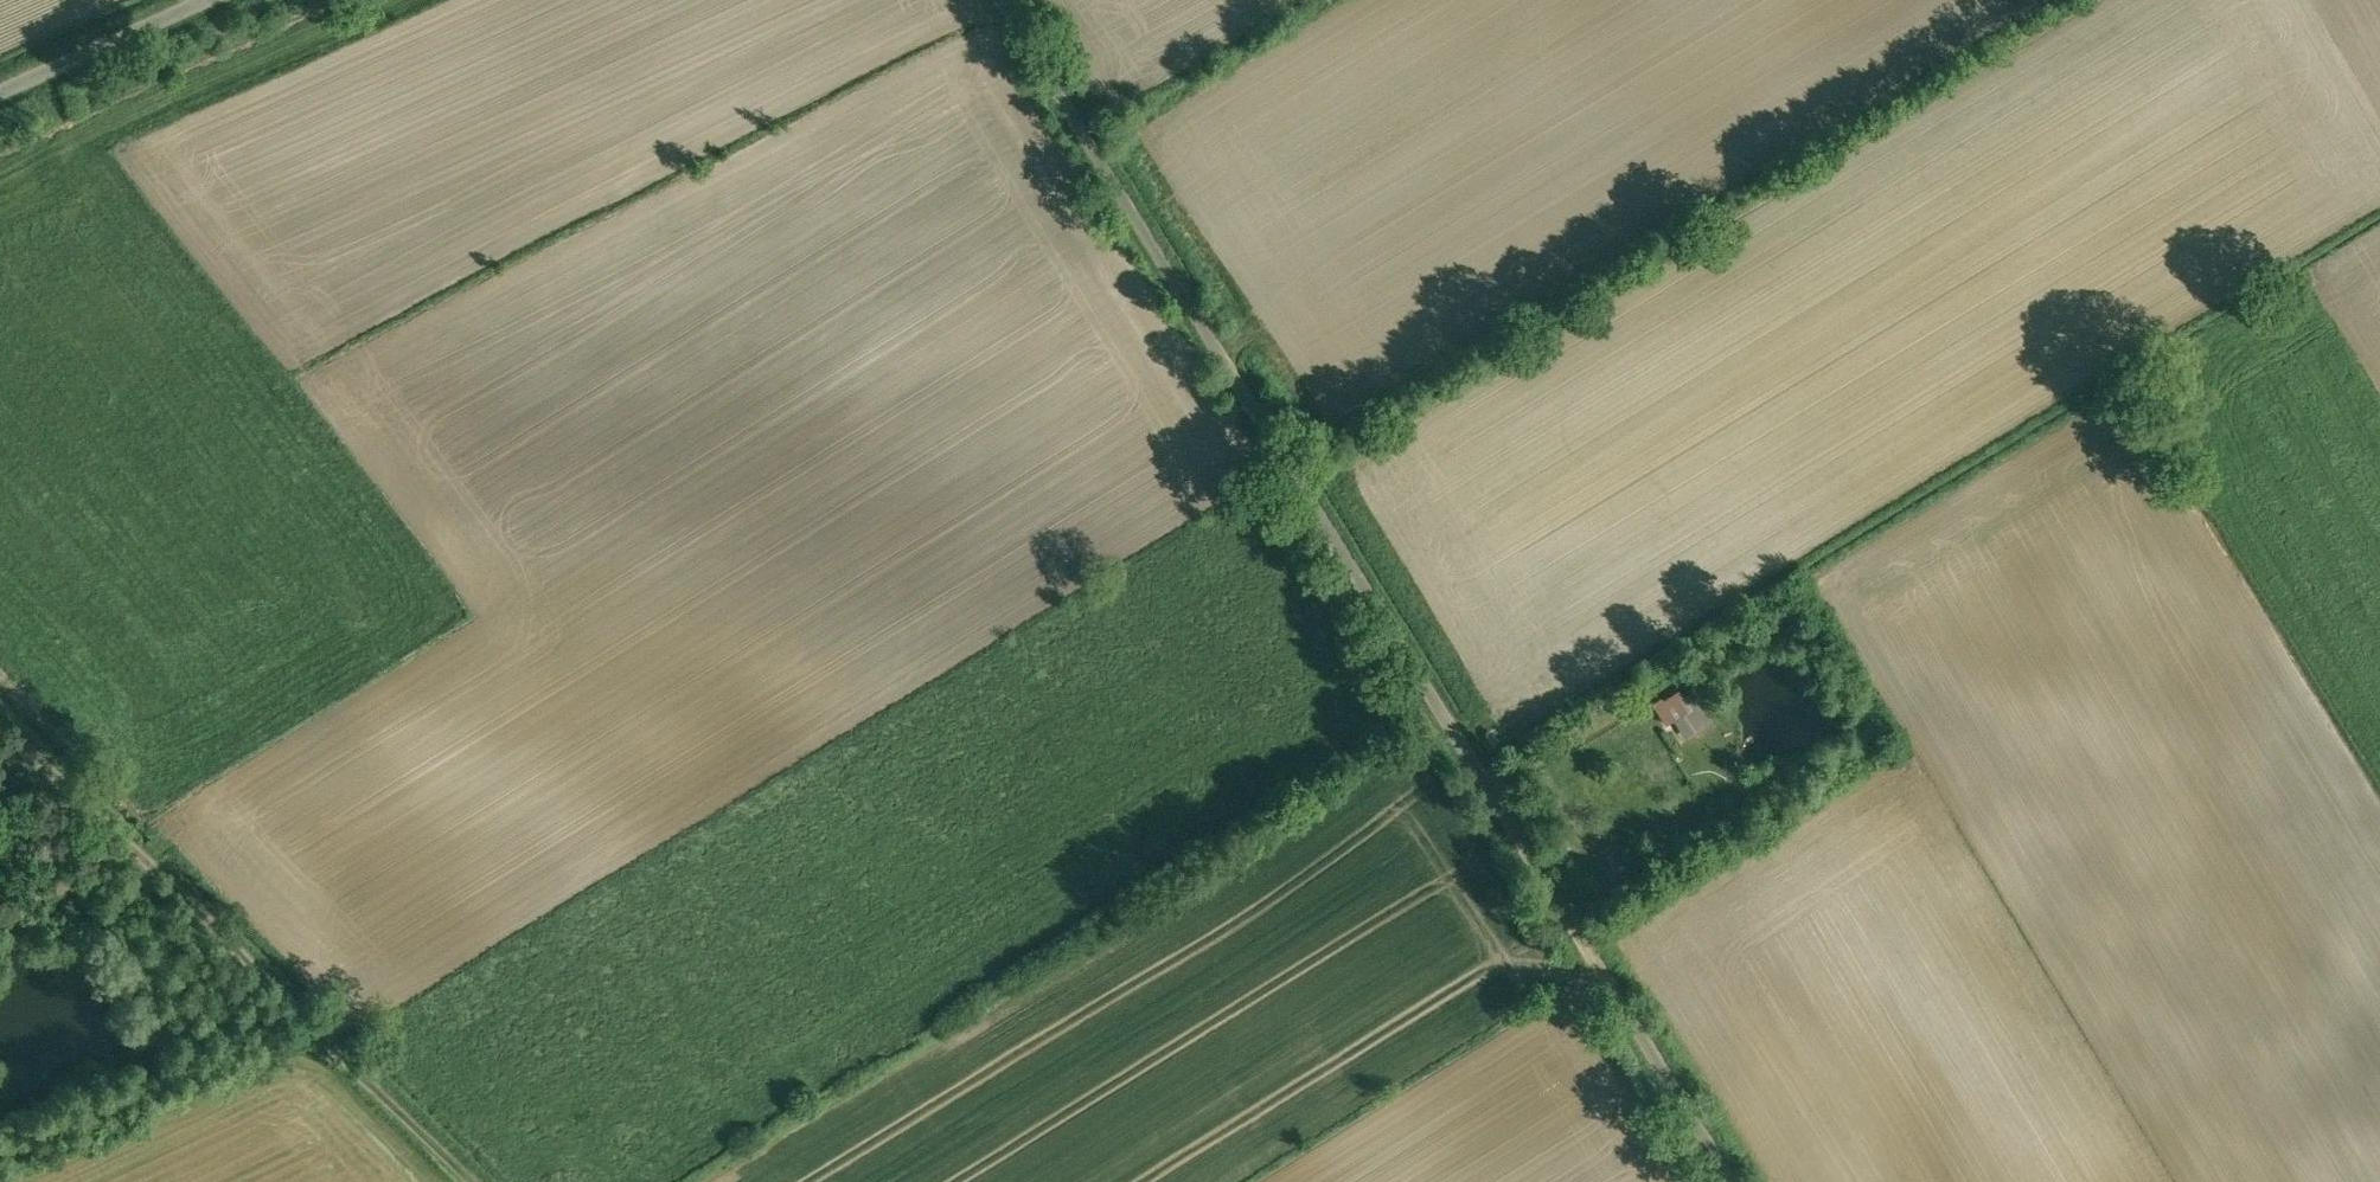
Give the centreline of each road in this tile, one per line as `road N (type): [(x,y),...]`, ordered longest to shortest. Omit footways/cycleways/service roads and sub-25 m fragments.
road 1 (unclassified): [(1733,1181),(1003,0)]
road 2 (track): [(0,655),(363,1021),(537,1181)]
road 3 (unclassified): [(0,95),(212,0)]

